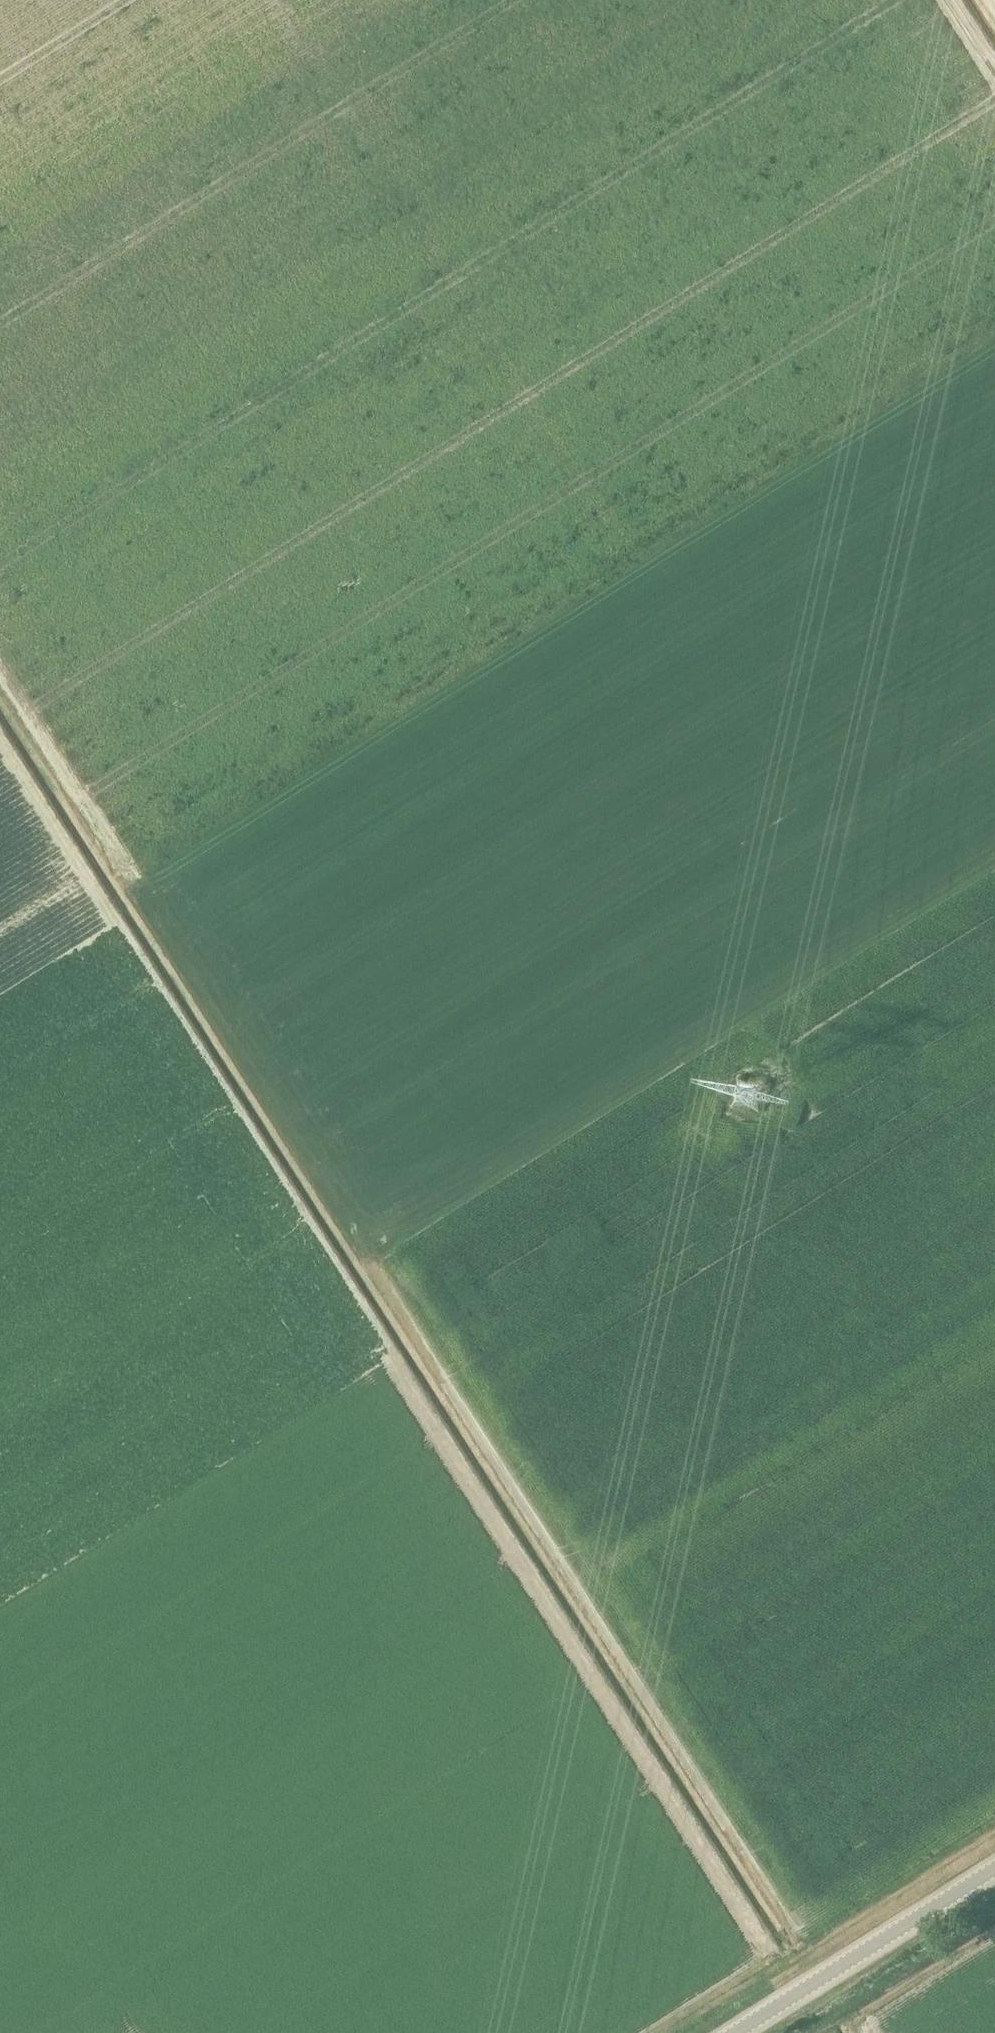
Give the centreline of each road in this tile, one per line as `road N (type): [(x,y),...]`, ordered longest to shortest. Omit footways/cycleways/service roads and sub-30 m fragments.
road 1 (unclassified): [(736,2032),(994,1869)]

